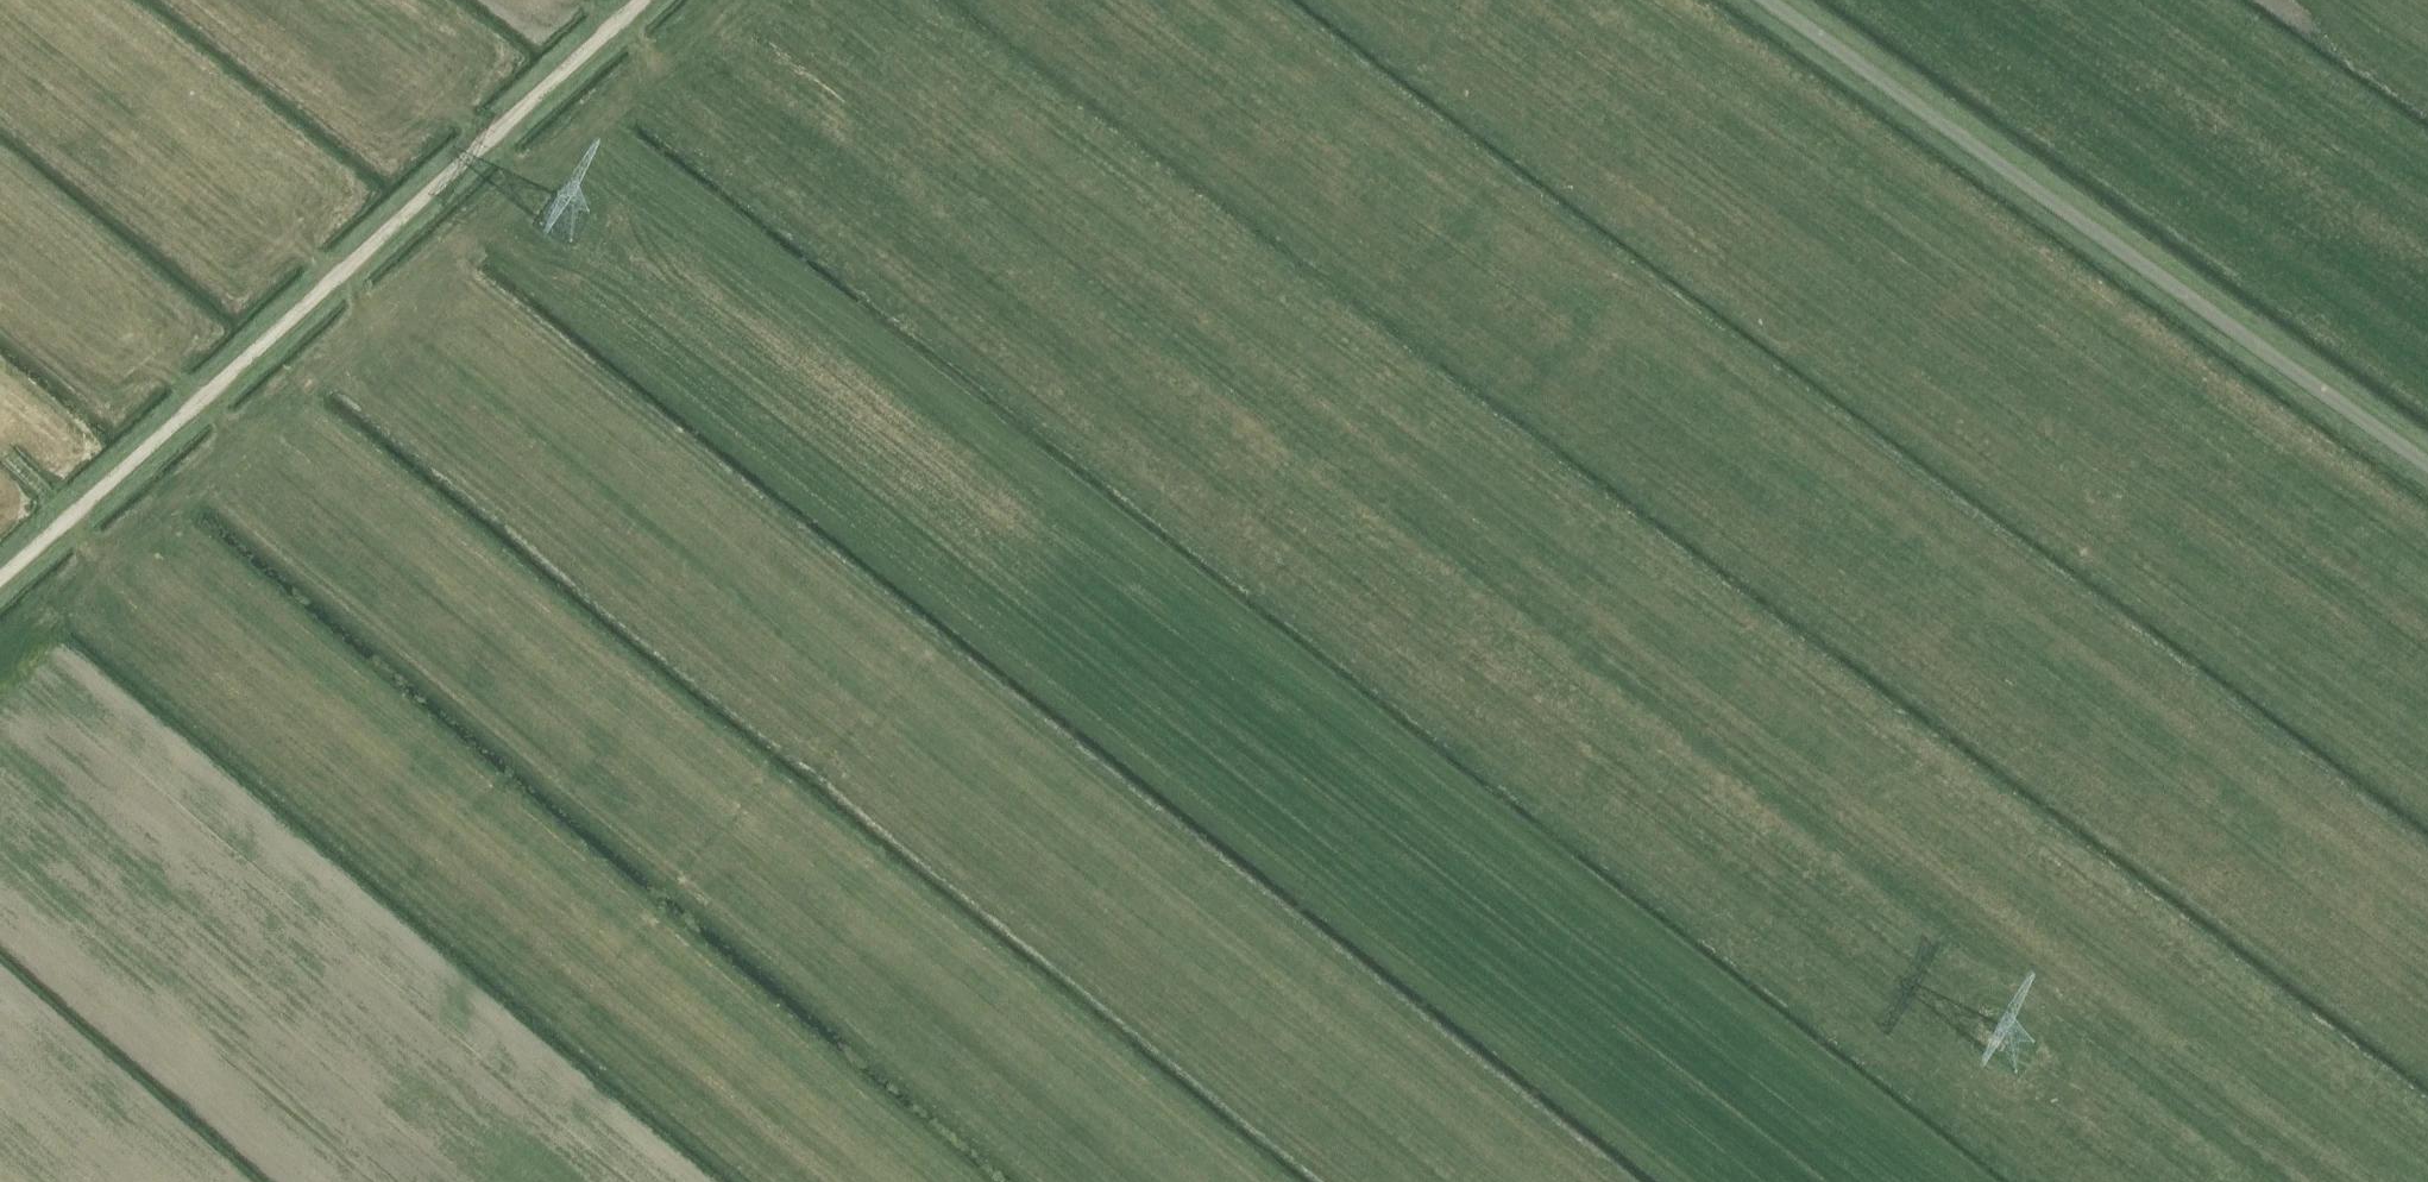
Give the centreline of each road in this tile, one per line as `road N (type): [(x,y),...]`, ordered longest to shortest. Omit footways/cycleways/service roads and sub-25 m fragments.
road 1 (unclassified): [(0,578),(641,0)]
road 2 (unclassified): [(2427,464),(1768,0)]

